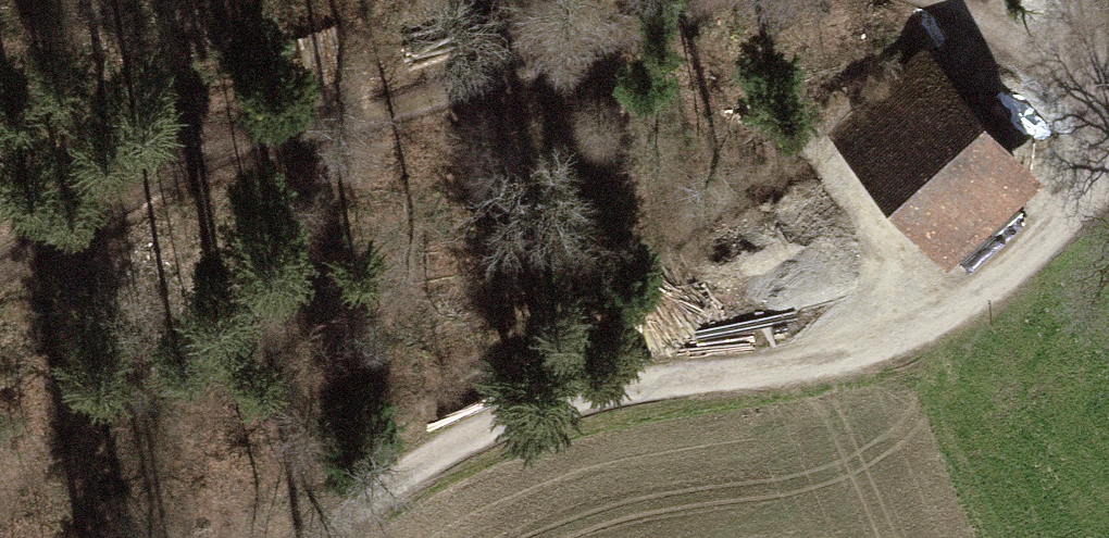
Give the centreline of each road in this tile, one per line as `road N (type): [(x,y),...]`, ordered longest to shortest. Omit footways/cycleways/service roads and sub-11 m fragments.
road 1 (track): [(310,537),(482,419),(631,381),(787,373),(888,352),(961,310),(1108,190)]
road 2 (track): [(715,0),(312,129),(233,134)]
road 3 (track): [(0,278),(233,134)]
road 4 (track): [(233,134),(0,88)]
road 5 (track): [(1086,87),(946,0)]

